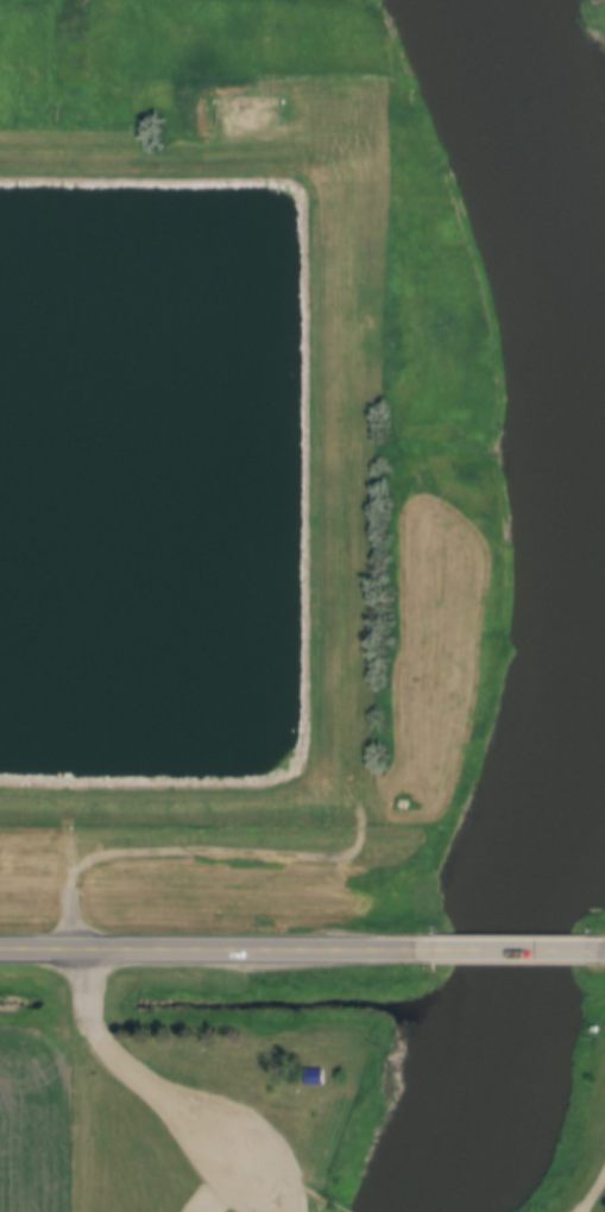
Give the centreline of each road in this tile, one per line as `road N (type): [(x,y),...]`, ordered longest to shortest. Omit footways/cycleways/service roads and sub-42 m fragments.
road 1 (track): [(0,151),(269,146),(305,156),(329,200),(335,567),(333,751),(329,775),(315,790),(294,798),(0,796)]
road 2 (primary): [(0,948),(421,948)]
road 3 (primary): [(421,948),(575,949)]
road 4 (track): [(71,796),(80,948)]

